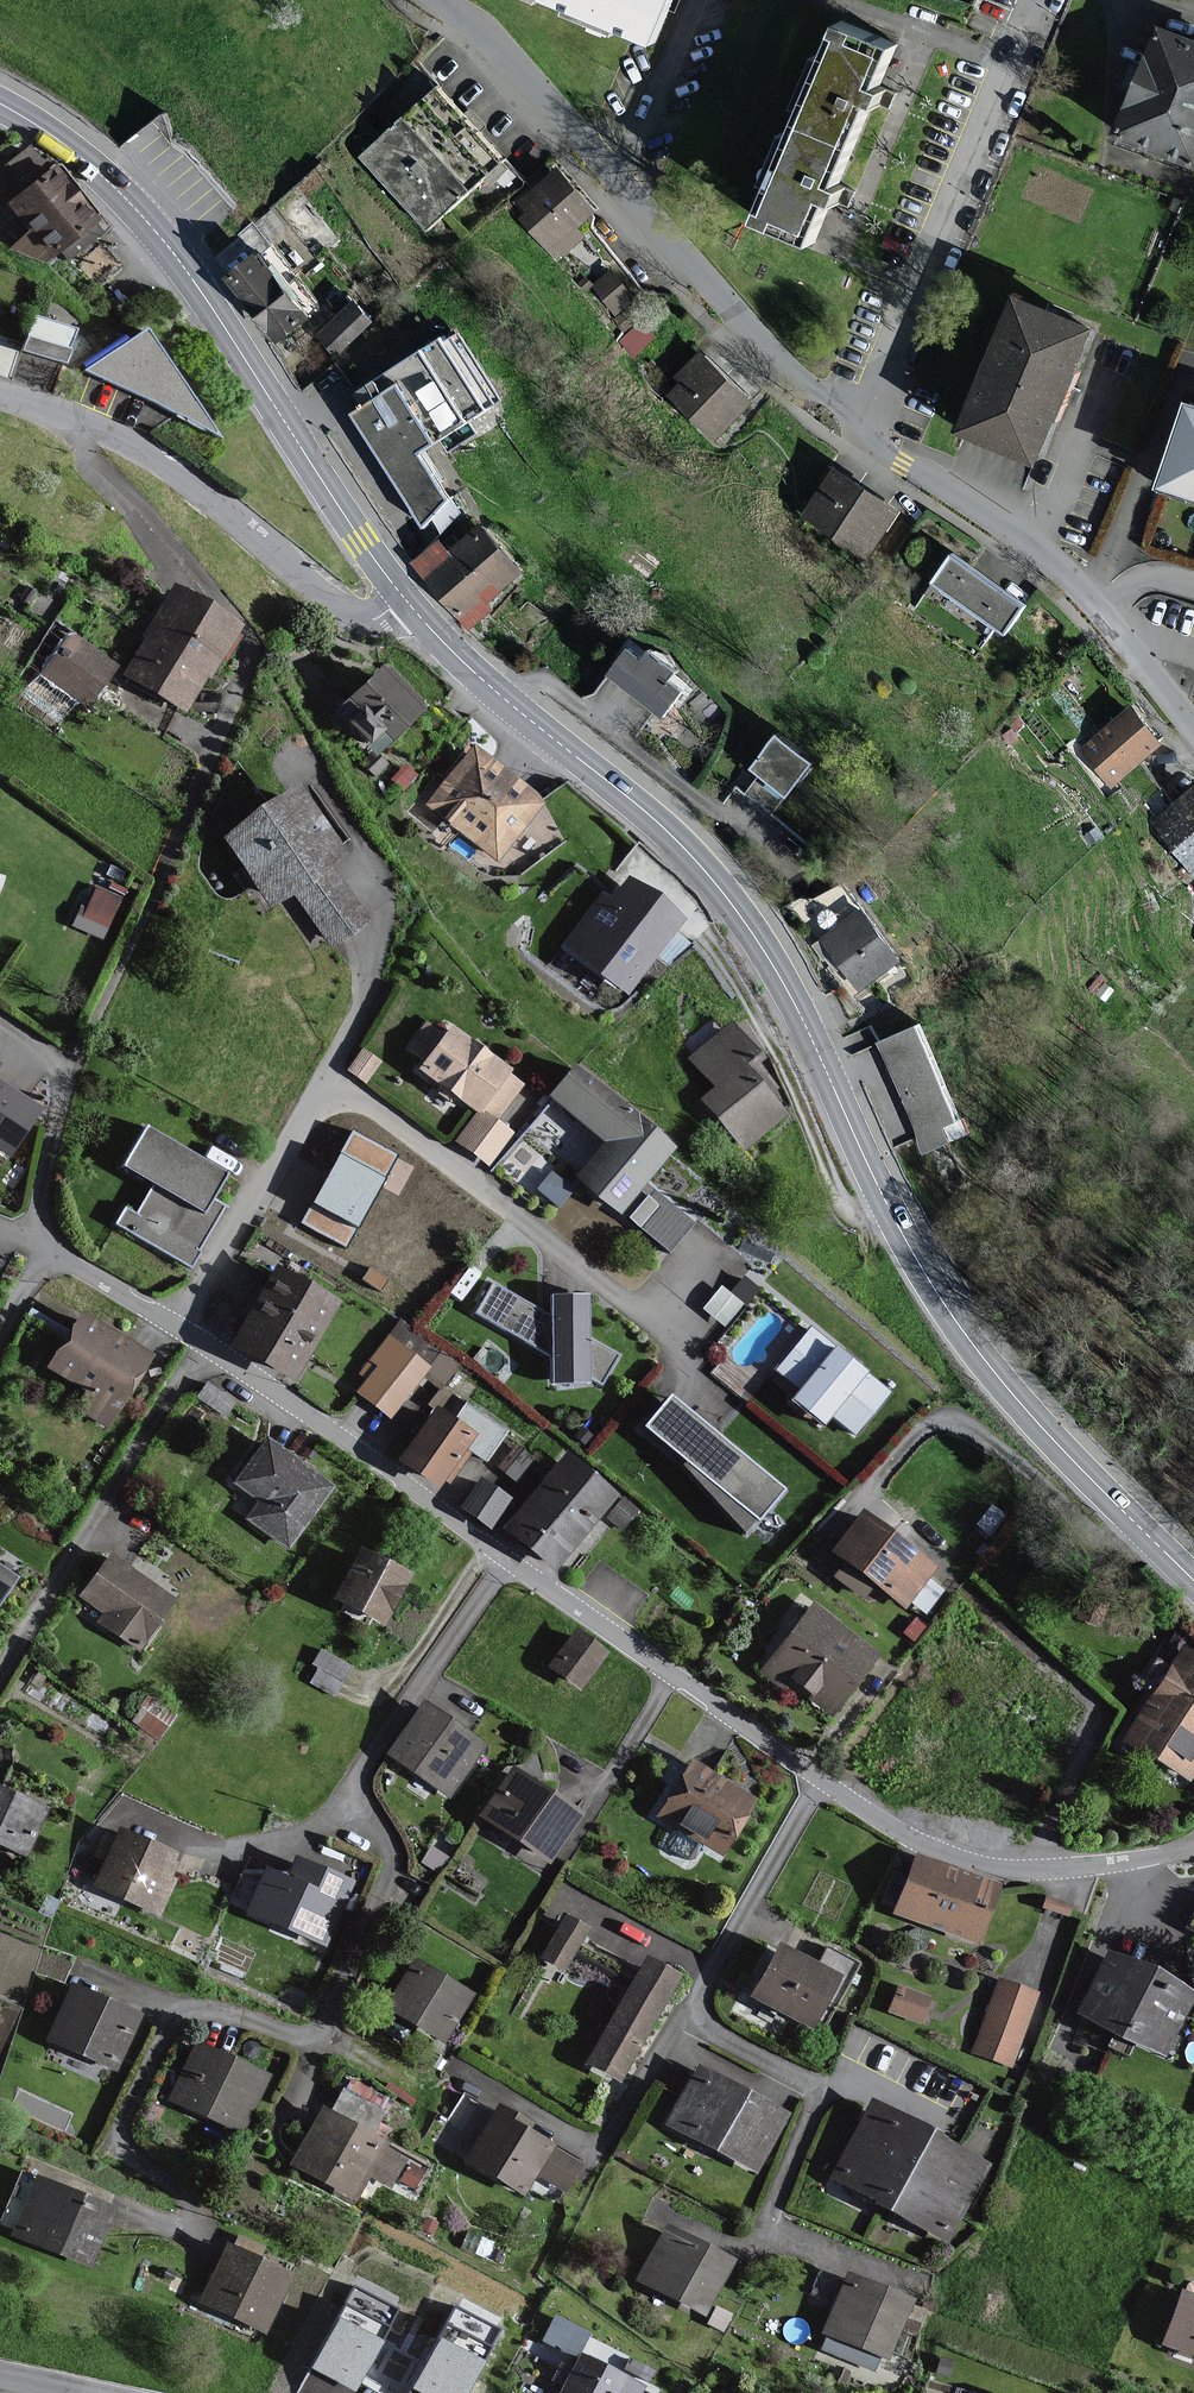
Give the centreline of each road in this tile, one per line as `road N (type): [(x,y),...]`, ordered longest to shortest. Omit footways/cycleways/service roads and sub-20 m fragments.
road 1 (tertiary): [(406,601),(484,683),(630,794),(709,870),(786,987),(936,1297),(999,1381),(1145,1533)]
road 2 (residential): [(437,0),(487,33),(727,315),(860,434),(1032,546),(1087,596),(1193,733)]
road 3 (residential): [(507,1560),(418,1677),(337,1808),(383,1853),(310,2050),(206,2014),(169,2011),(115,2147),(182,2191),(188,2214),(172,2223)]
road 4 (residential): [(87,424),(89,455),(182,553),(250,645),(172,850),(74,1068)]
road 5 (tertiary): [(0,102),(95,165),(149,222),(406,601)]
road 6 (residential): [(324,1078),(655,1326),(700,1274)]
road 7 (residential): [(1193,1848),(1052,1871),(983,1867),(926,1846),(821,1781)]
road 8 (residential): [(199,1339),(0,1669)]
road 9 (residential): [(406,601),(376,616),(352,614),(212,501),(87,424)]
road 10 (residential): [(821,1781),(507,1560)]
road 11 (residential): [(507,1560),(199,1339)]
road 12 (residential): [(681,2015),(822,2095),(766,2229),(823,2253)]
road 13 (residential): [(1145,1533),(1120,1544),(1096,1540),(998,1448),(945,1419),(869,1485)]
road 14 (residential): [(178,1327),(324,1078)]
road 15 (residential): [(821,1781),(681,2015)]
road 16 (residential): [(681,2015),(599,2149),(525,2110)]
road 17 (track): [(350,1681),(370,1689),(400,1675),(490,1547)]
road 18 (residential): [(74,1068),(43,1186),(42,1233),(50,1250)]
road 19 (residential): [(50,1250),(178,1327)]

